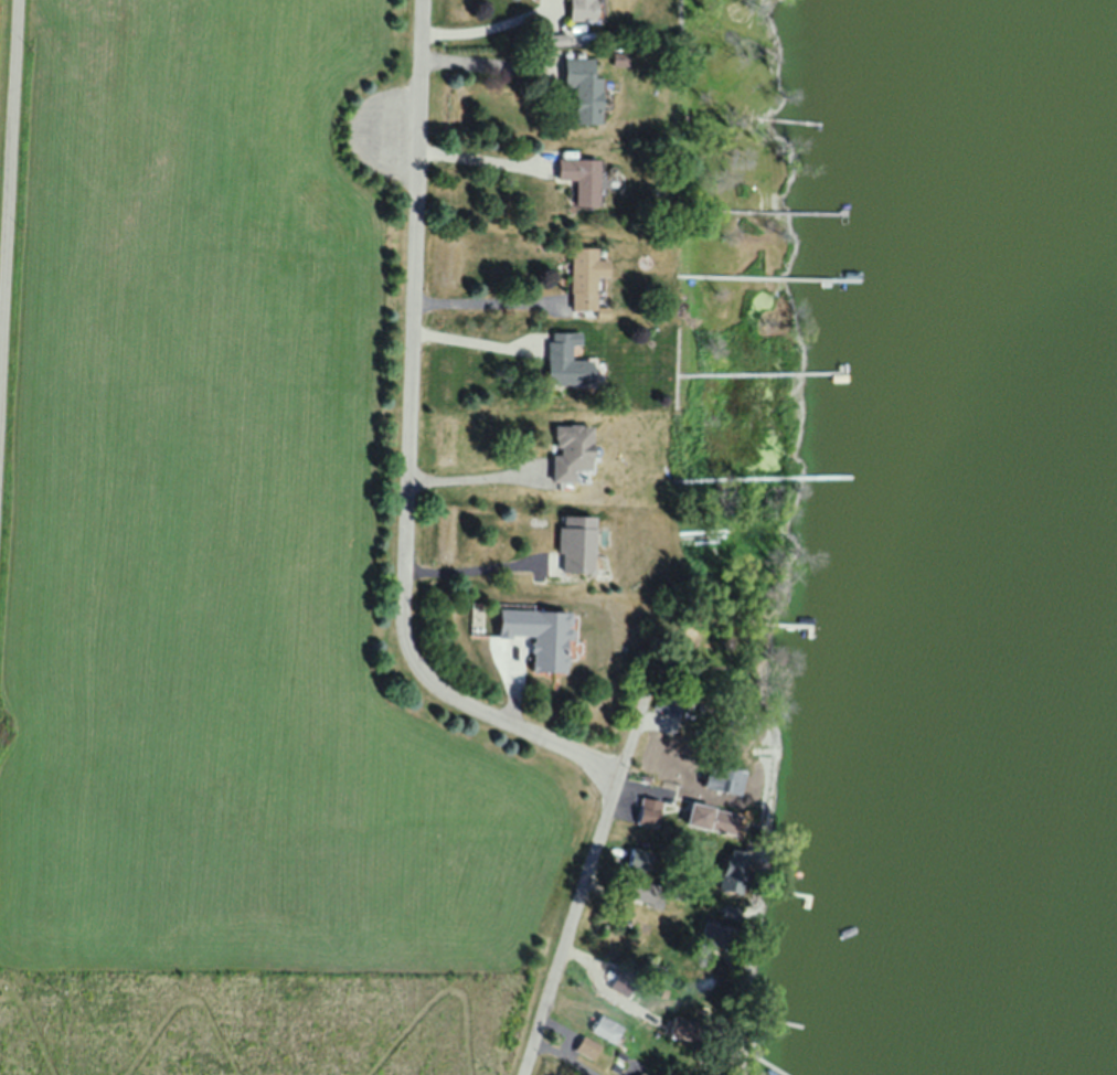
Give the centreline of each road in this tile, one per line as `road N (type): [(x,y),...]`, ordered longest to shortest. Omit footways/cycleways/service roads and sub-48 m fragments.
road 1 (residential): [(627,778),(453,699),(424,679),(413,654),(423,0)]
road 2 (residential): [(0,426),(22,0)]
road 3 (residential): [(653,688),(524,1074)]

